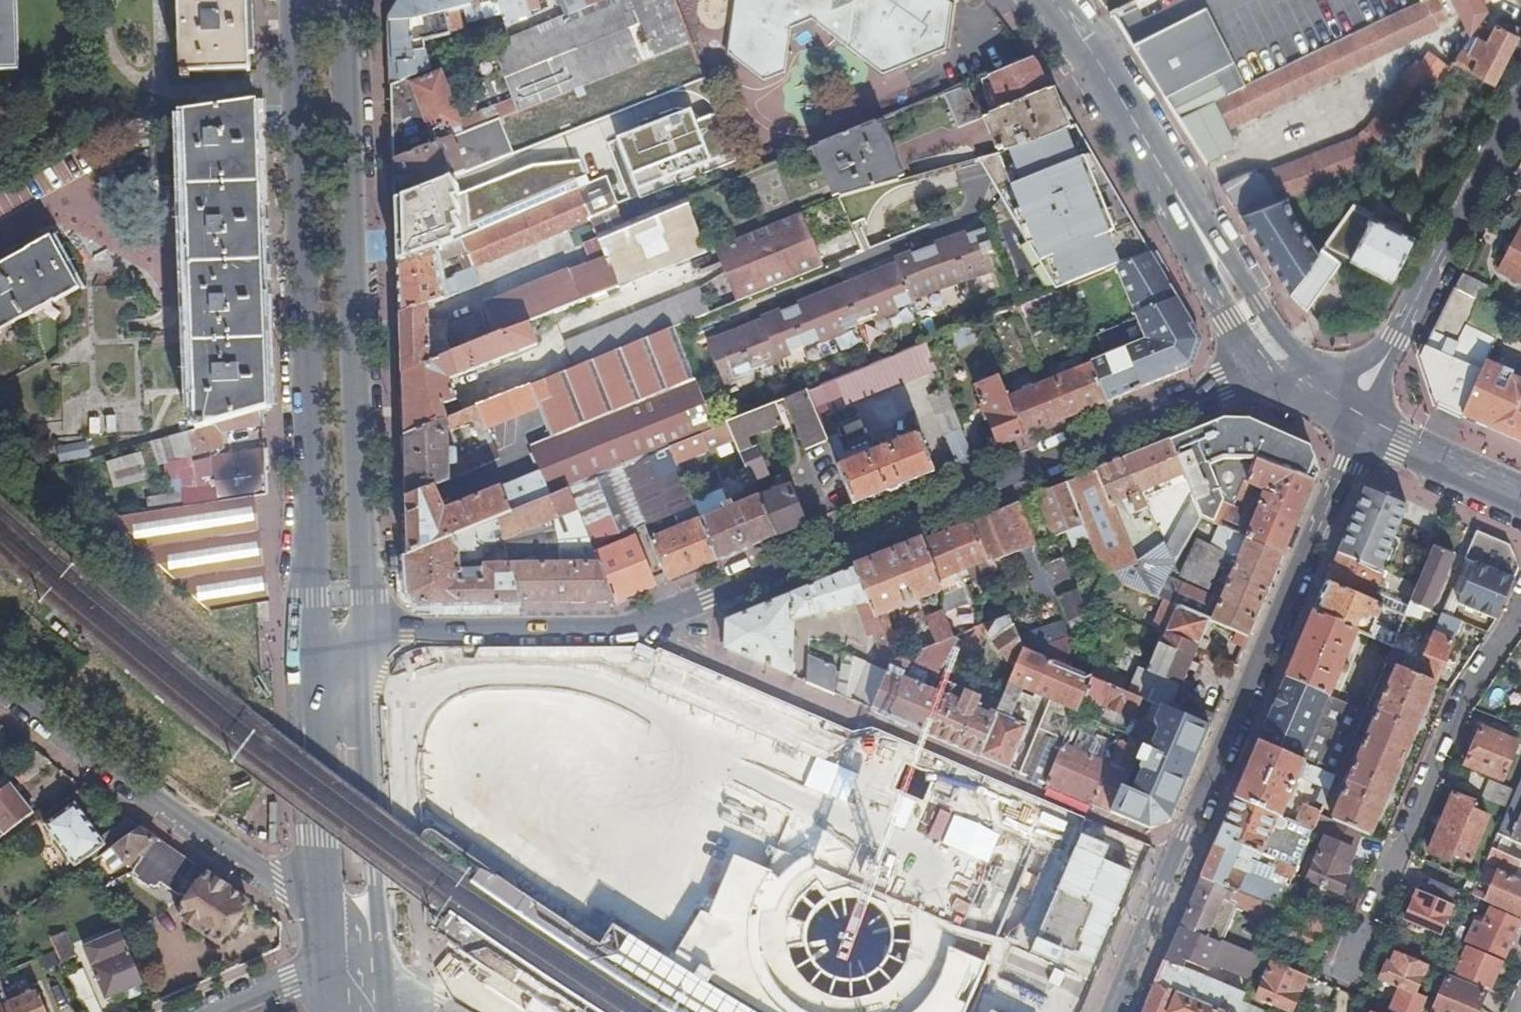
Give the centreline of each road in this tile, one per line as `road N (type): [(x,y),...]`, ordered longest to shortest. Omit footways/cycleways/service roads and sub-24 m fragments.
road 1 (residential): [(1278,363),(640,623),(366,636)]
road 2 (tertiary): [(1111,1011),(1182,832),(1343,477),(1355,422)]
road 3 (primary): [(291,0),(305,637)]
road 4 (primary): [(366,636),(345,0)]
road 5 (secondary): [(1278,363),(1043,0)]
road 6 (residential): [(319,911),(0,684)]
road 7 (secondary): [(1520,98),(1355,422)]
road 8 (primary): [(385,980),(364,748),(366,636)]
road 9 (primary): [(305,637),(319,911)]
road 10 (secondary): [(1520,497),(1355,422)]

